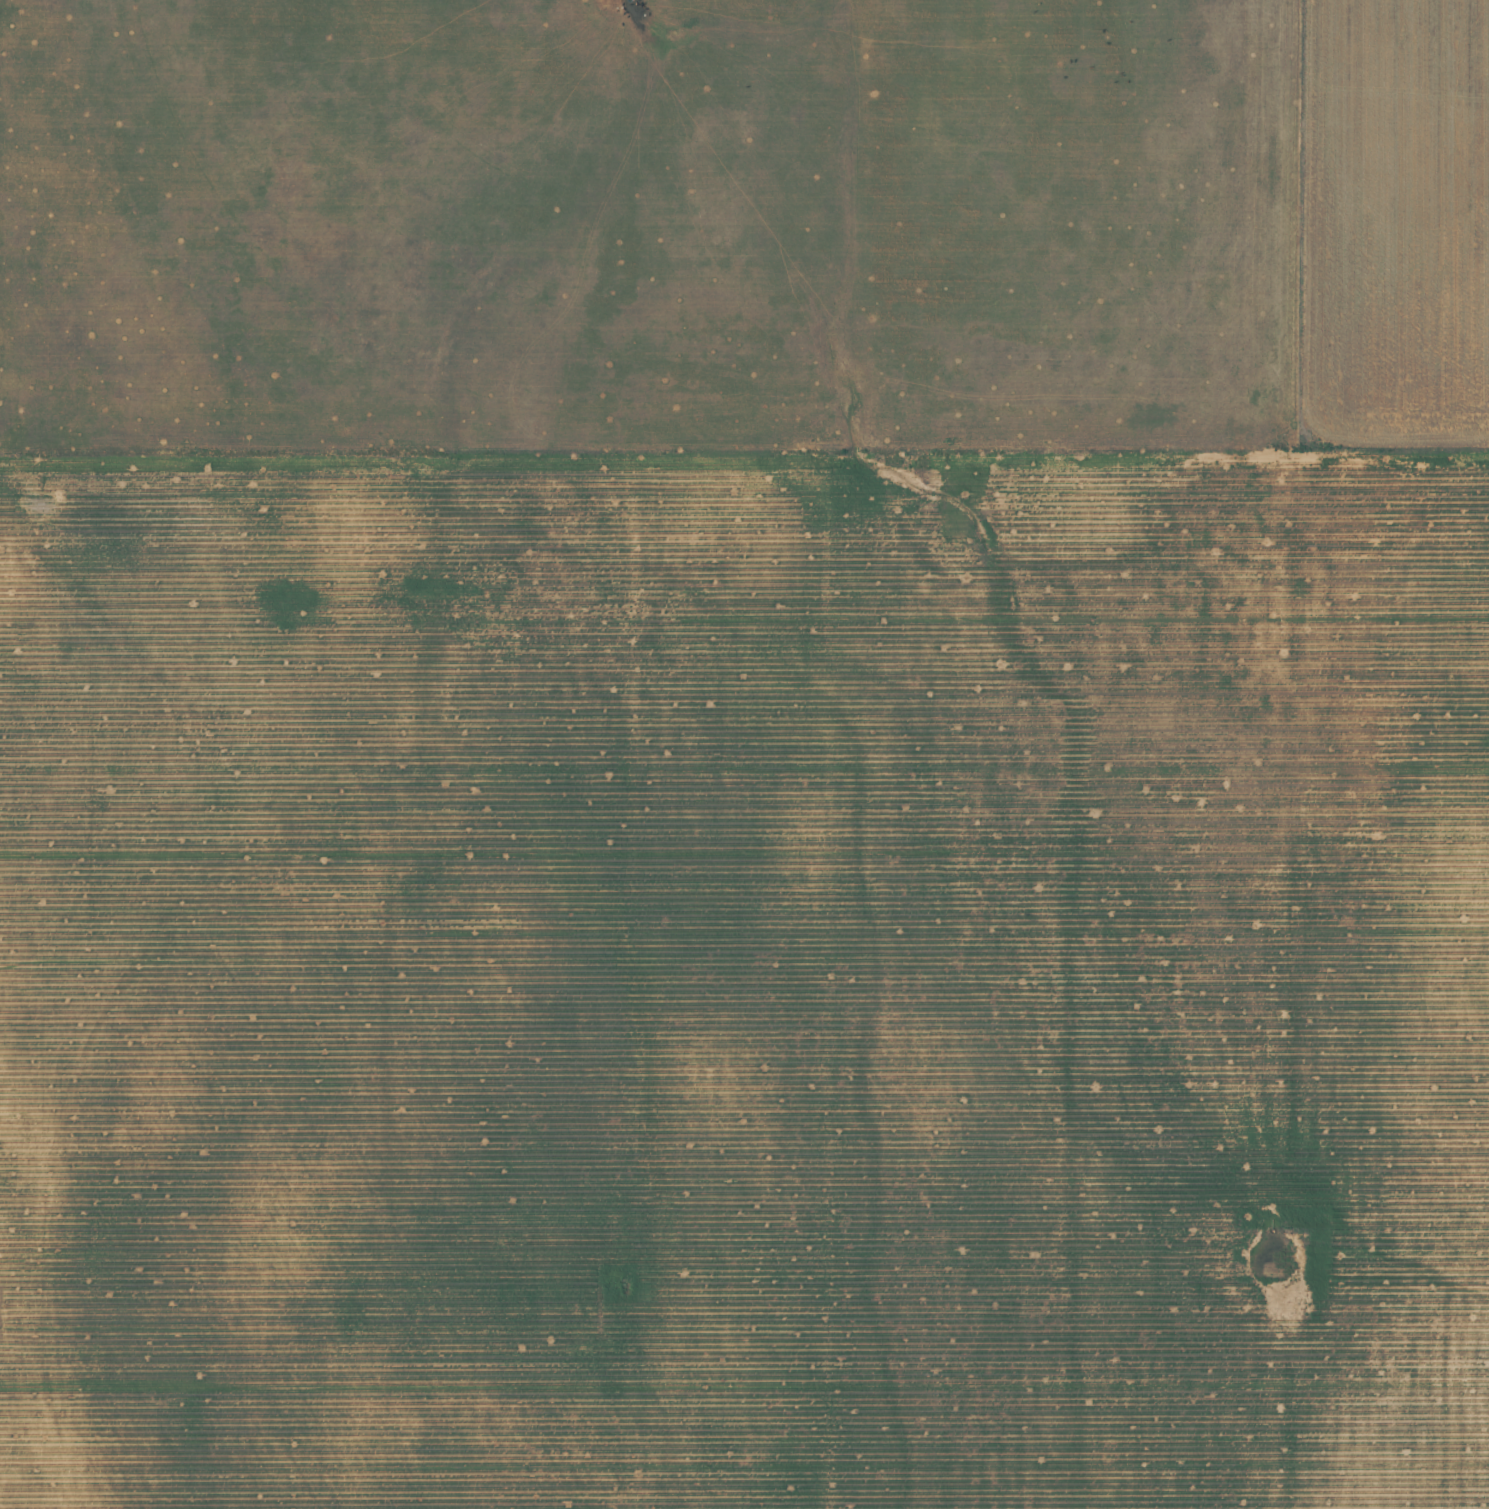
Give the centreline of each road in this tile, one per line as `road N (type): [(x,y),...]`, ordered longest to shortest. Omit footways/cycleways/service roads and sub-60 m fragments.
road 1 (residential): [(1488,468),(1299,465),(1289,449),(1295,0)]

